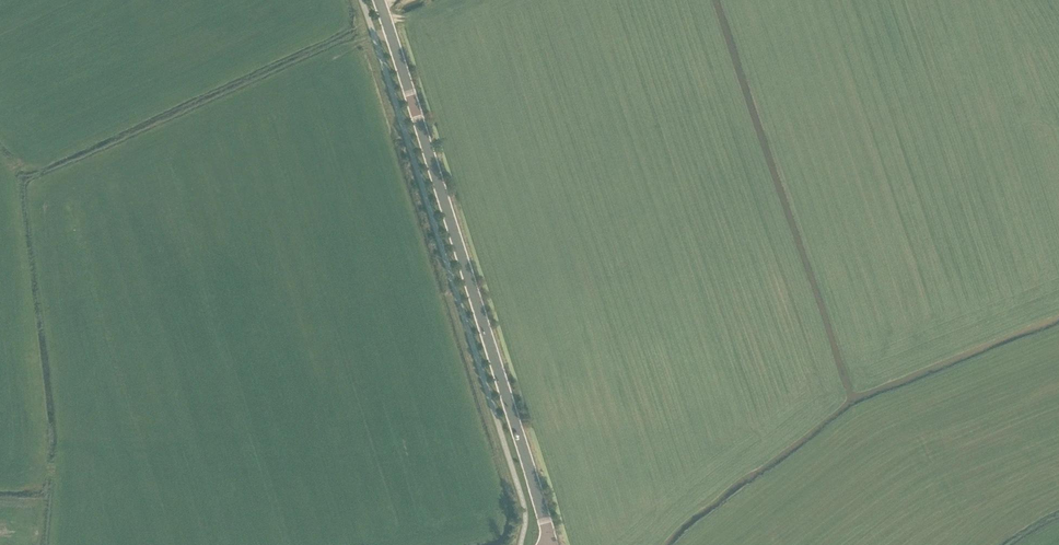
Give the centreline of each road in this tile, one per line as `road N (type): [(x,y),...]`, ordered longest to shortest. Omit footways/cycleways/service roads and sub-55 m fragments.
road 1 (tertiary): [(551,544),(379,0)]

